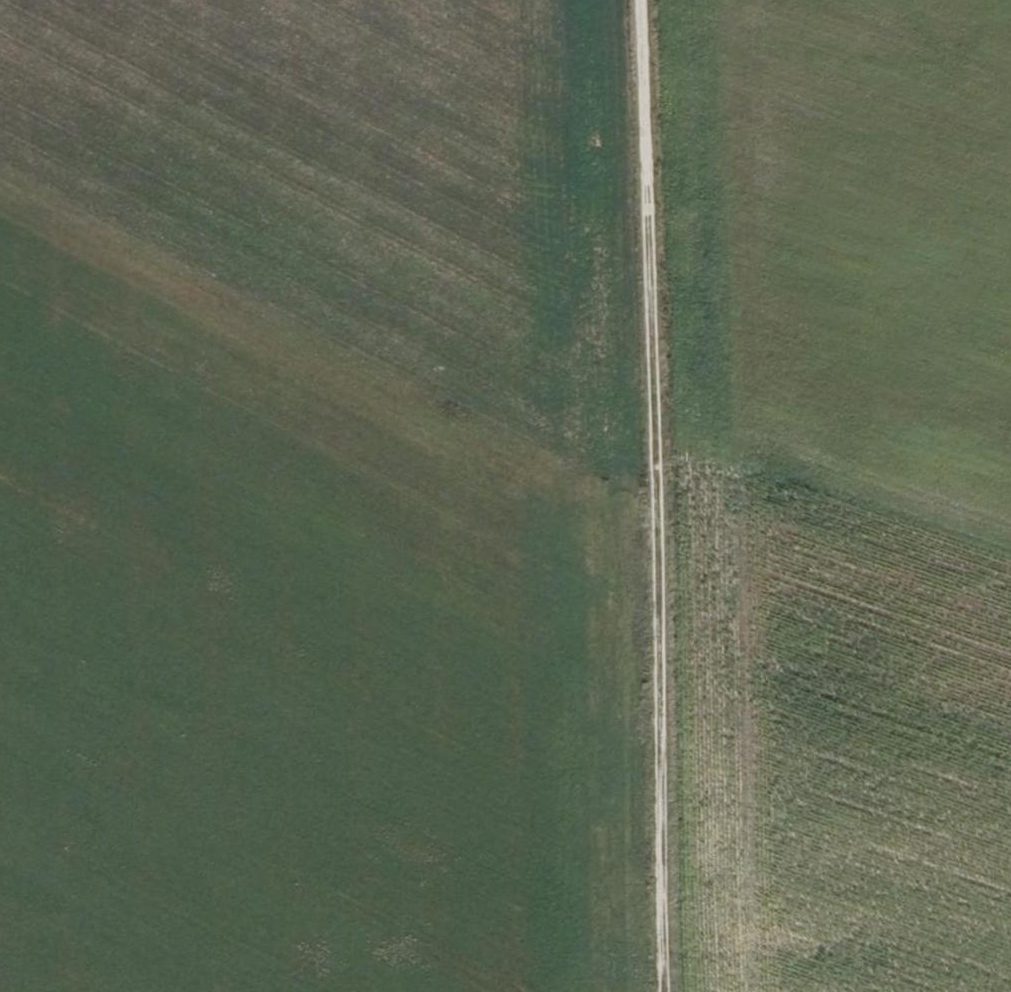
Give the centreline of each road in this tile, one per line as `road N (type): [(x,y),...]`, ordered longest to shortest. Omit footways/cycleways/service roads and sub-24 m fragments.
road 1 (track): [(665,991),(641,0)]

